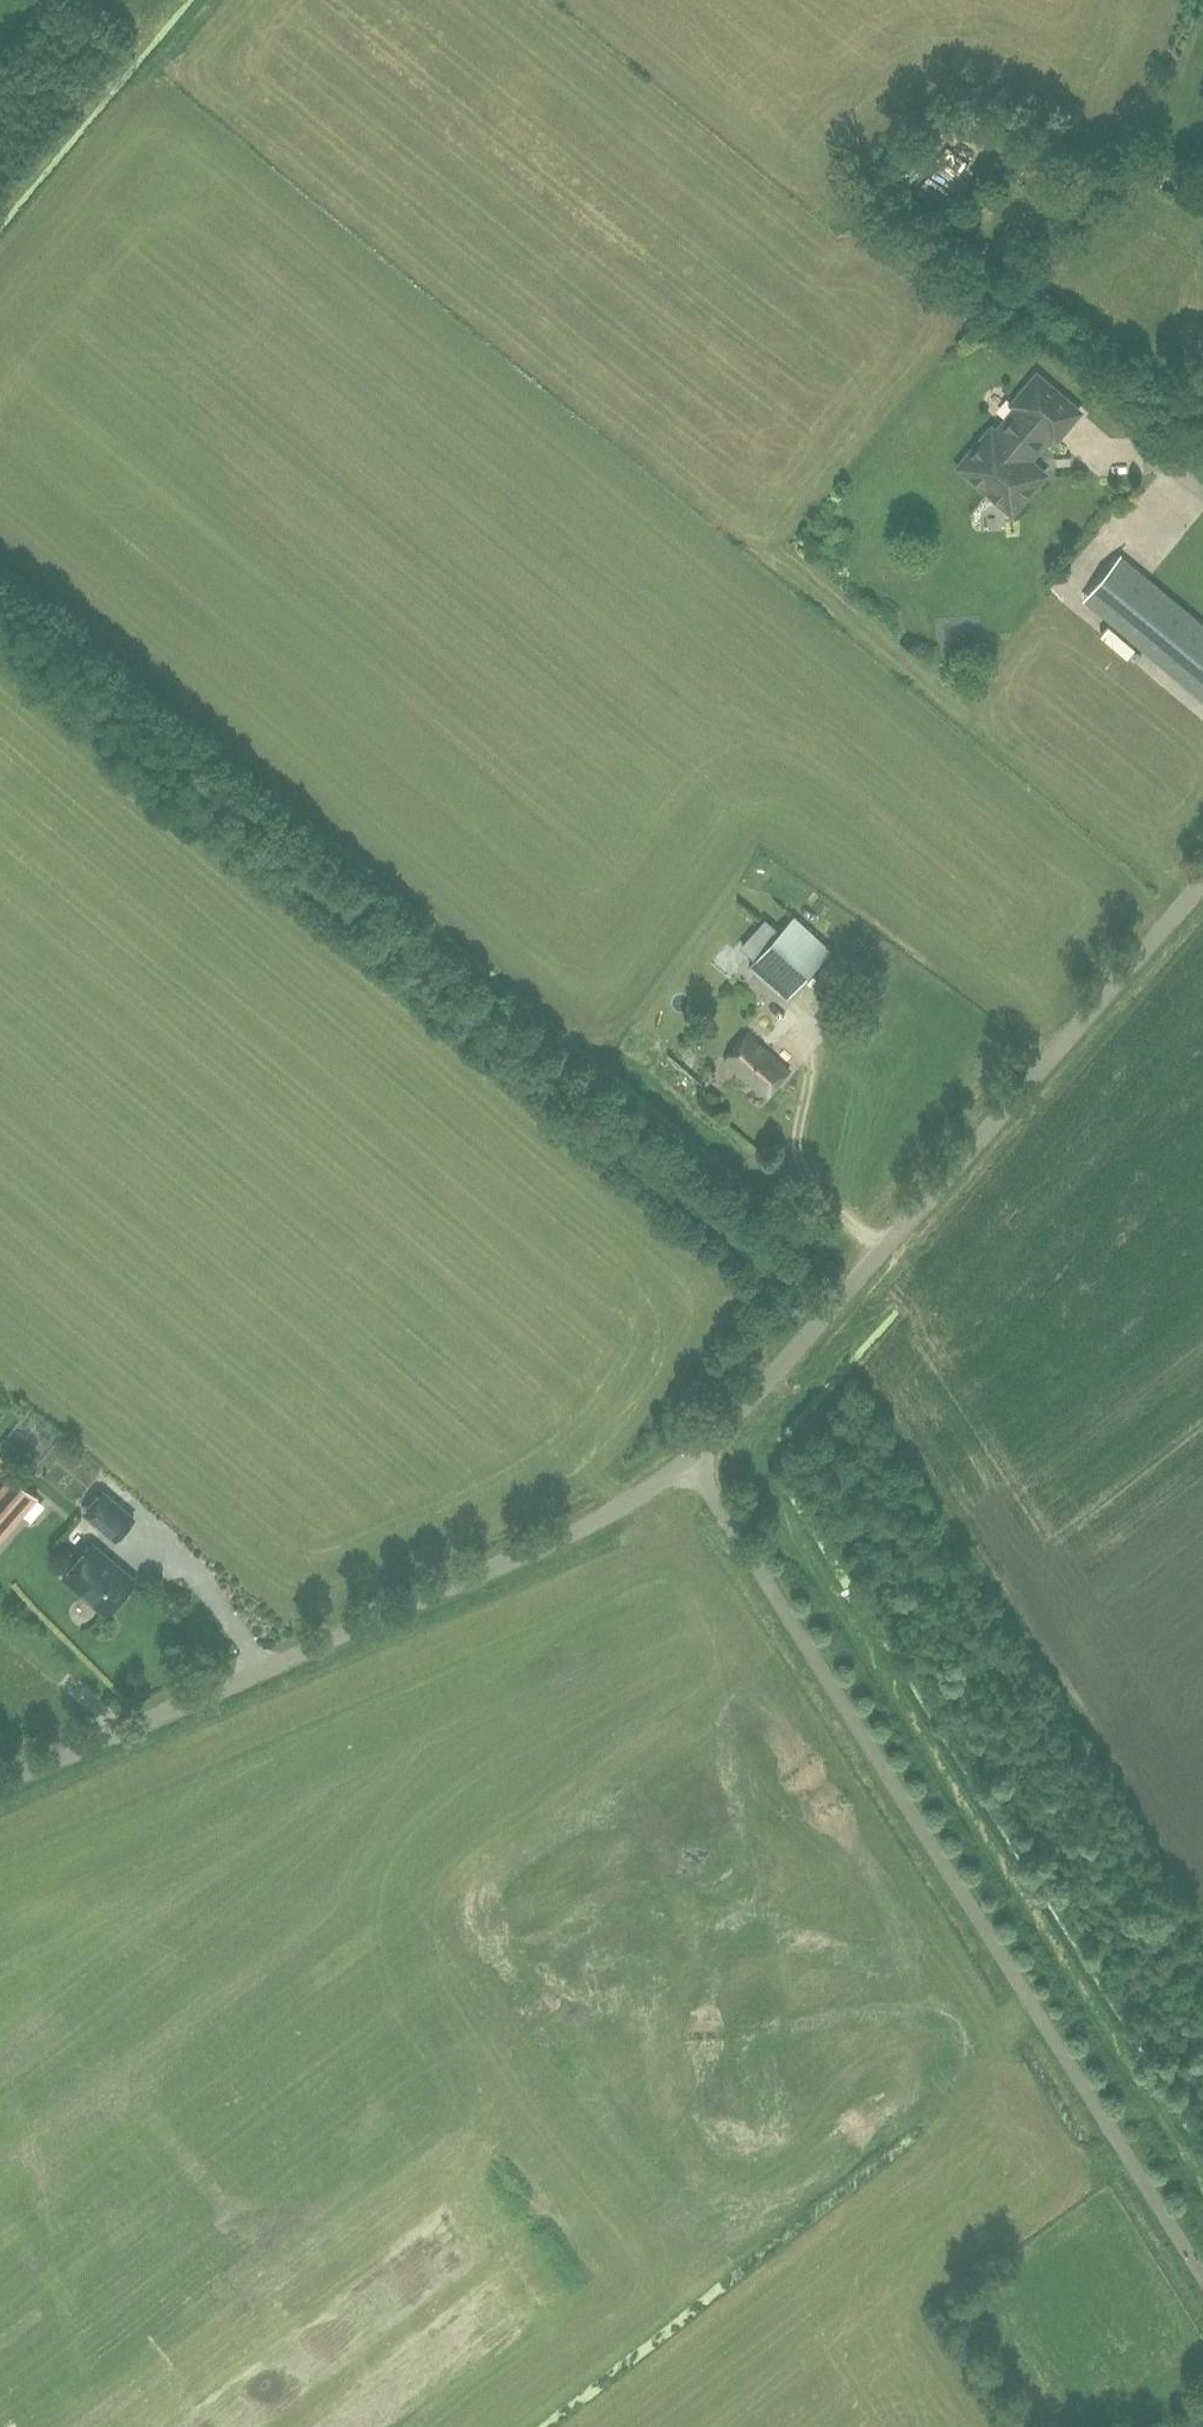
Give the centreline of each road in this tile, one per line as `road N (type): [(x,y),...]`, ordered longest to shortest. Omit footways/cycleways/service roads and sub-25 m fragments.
road 1 (unclassified): [(1202,2269),(694,1464)]
road 2 (unclassified): [(694,1464),(1202,884)]
road 3 (unclassified): [(0,1787),(491,1574),(630,1509),(694,1464)]

